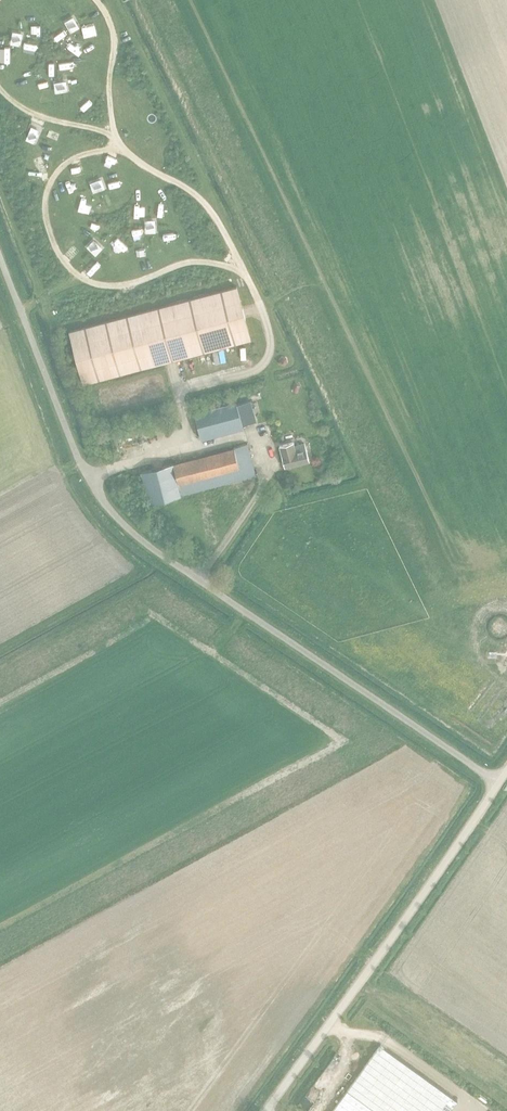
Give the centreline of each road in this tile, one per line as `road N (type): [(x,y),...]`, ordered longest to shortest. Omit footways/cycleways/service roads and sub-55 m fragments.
road 1 (tertiary): [(498,783),(145,543),(104,505),(0,257)]
road 2 (tertiary): [(263,1110),(498,783)]

